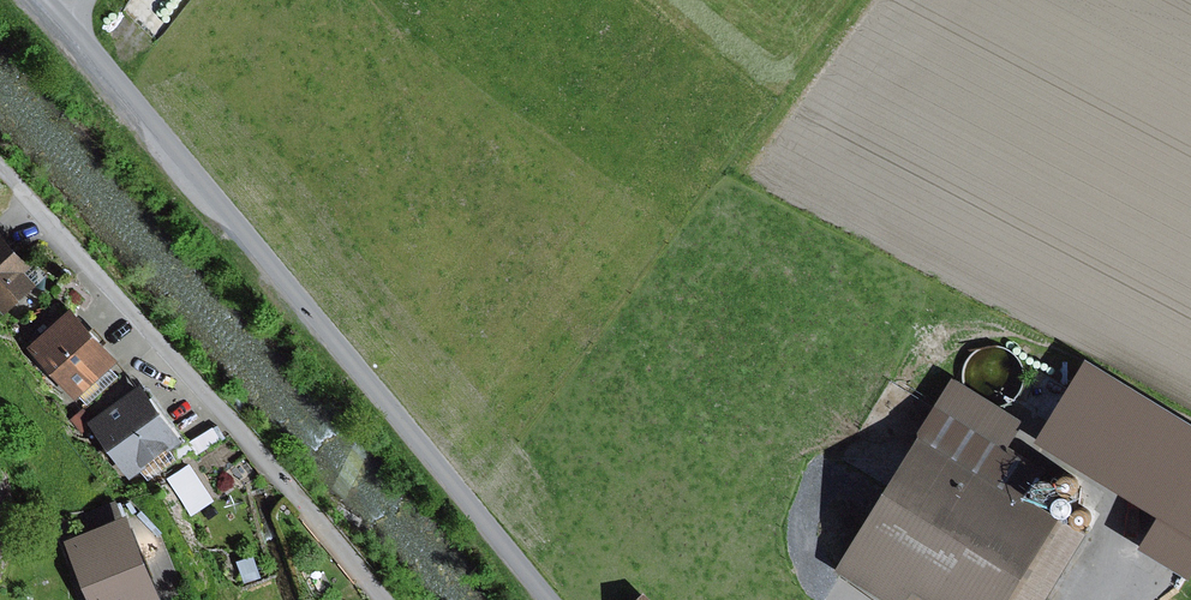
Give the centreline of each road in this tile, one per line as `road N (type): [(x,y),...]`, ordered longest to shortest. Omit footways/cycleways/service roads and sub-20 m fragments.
road 1 (unclassified): [(549,599),(66,22)]
road 2 (residential): [(16,186),(384,599)]

